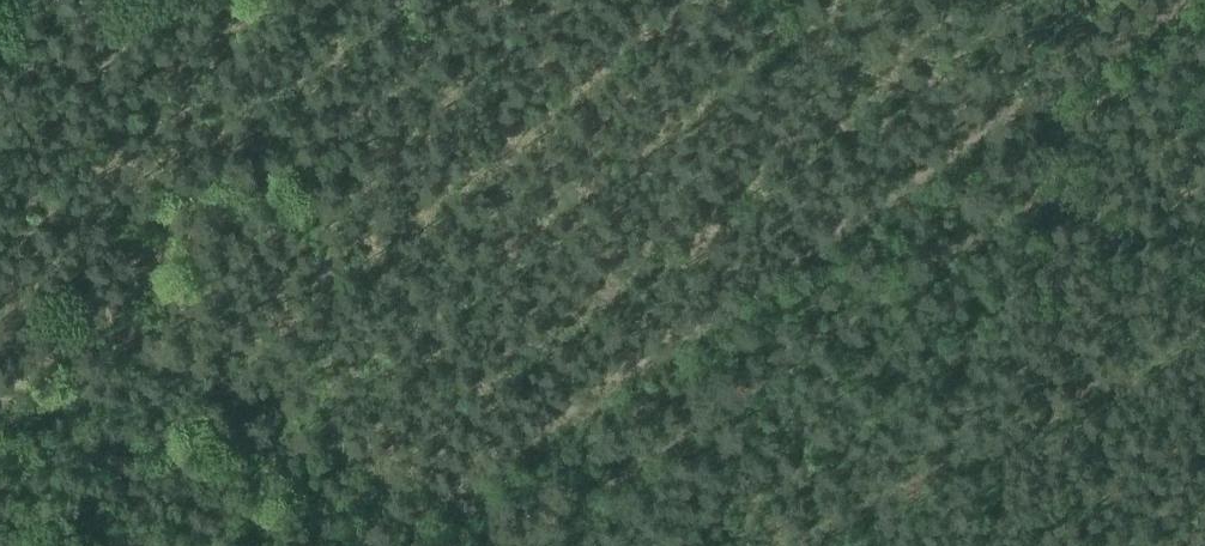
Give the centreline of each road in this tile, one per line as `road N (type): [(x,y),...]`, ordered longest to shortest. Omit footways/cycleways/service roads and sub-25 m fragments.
road 1 (track): [(0,470),(160,545)]

